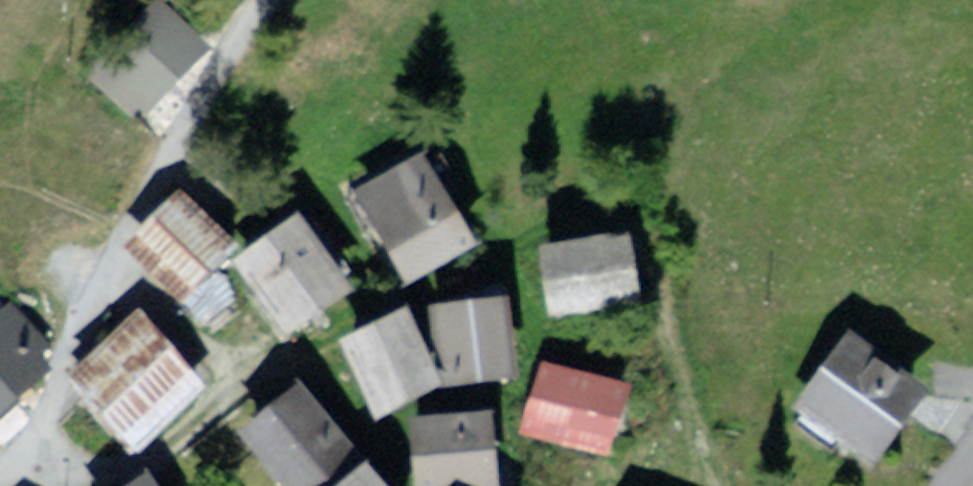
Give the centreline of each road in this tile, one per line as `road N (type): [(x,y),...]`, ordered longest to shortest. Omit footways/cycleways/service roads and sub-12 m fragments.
road 1 (residential): [(0,456),(28,437),(59,394),(93,262),(203,70),(260,0)]

